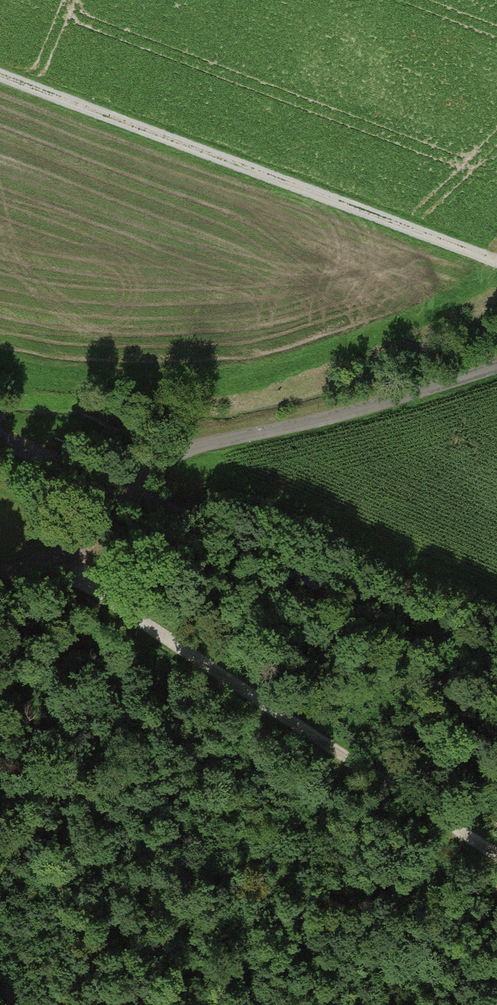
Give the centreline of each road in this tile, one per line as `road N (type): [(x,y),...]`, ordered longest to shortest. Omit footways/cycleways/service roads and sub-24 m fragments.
road 1 (track): [(0,569),(45,564),(89,542),(155,465),(199,447),(496,370)]
road 2 (track): [(45,564),(496,871)]
road 3 (track): [(496,263),(0,76)]

